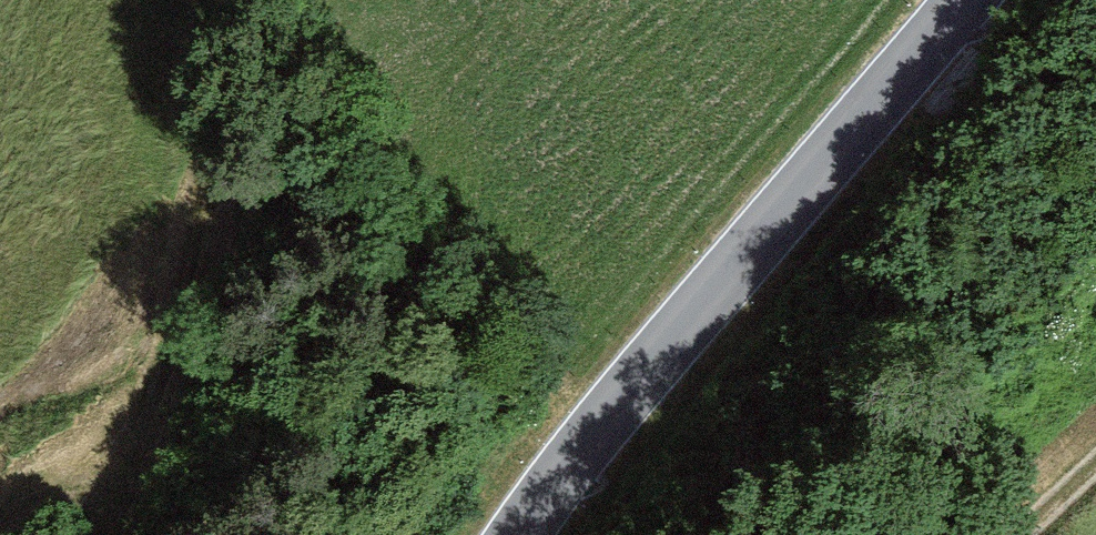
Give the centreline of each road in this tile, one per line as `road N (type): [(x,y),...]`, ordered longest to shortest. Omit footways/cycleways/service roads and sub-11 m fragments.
road 1 (tertiary): [(509,534),(995,0)]
road 2 (track): [(201,0),(106,534)]
road 3 (track): [(0,367),(151,286)]
road 4 (track): [(992,534),(1095,450)]

